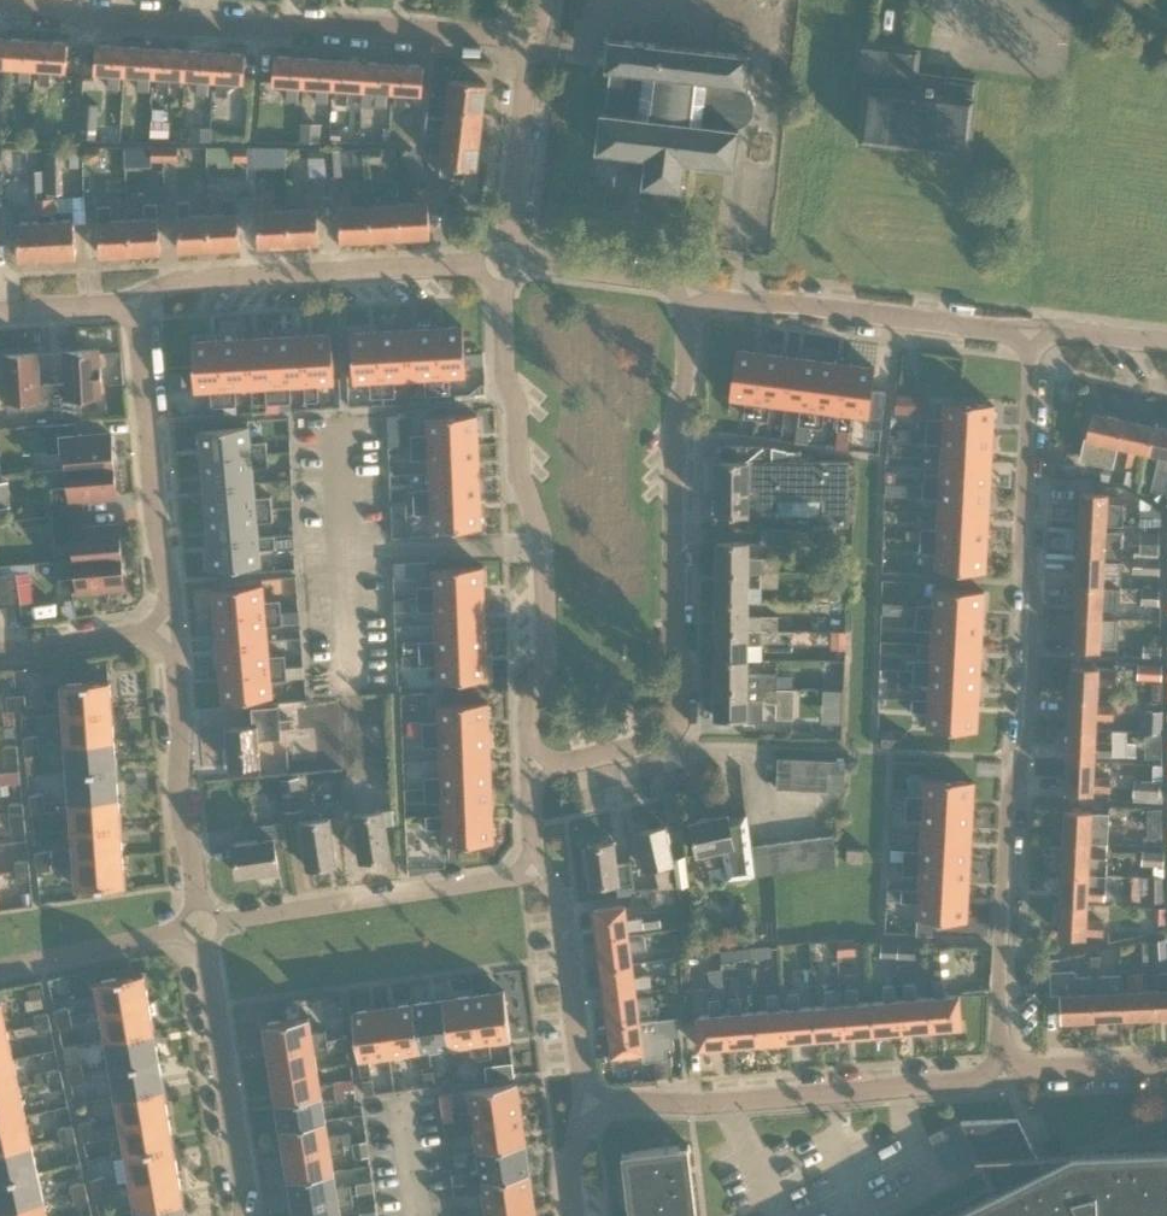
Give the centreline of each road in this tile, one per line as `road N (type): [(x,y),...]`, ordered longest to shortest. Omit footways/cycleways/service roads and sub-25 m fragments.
road 1 (residential): [(1002,1076),(1010,788),(1027,726),(1029,599),(1020,568),(1032,333)]
road 2 (residential): [(530,770),(651,743),(678,721),(675,413),(686,376),(687,288)]
road 3 (residential): [(1,0),(50,2),(81,19),(291,31),(325,23),(536,38)]
road 4 (unclassified): [(530,770),(529,708),(546,659),(542,536),(518,471),(515,401),(504,374),(506,261)]
road 5 (residential): [(586,1103),(709,1102),(1002,1076)]
road 6 (unclassified): [(506,261),(184,281),(136,297)]
road 7 (unclassified): [(1032,333),(788,302),(722,302),(687,288)]
road 8 (residential): [(201,926),(540,872)]
road 9 (residential): [(172,628),(136,297)]
road 10 (residential): [(201,926),(180,819),(172,628)]
road 11 (residential): [(243,1215),(201,926)]
road 12 (unclassified): [(586,1103),(560,903),(540,872)]
road 13 (unclassified): [(506,261),(536,38)]
road 14 (residential): [(0,968),(201,926)]
road 15 (unclassified): [(687,288),(506,261)]
road 16 (residential): [(0,651),(172,628)]
road 17 (residential): [(1002,1076),(1166,1070)]
road 18 (unclassified): [(136,297),(0,311)]
road 19 (unclassified): [(1166,350),(1032,333)]

